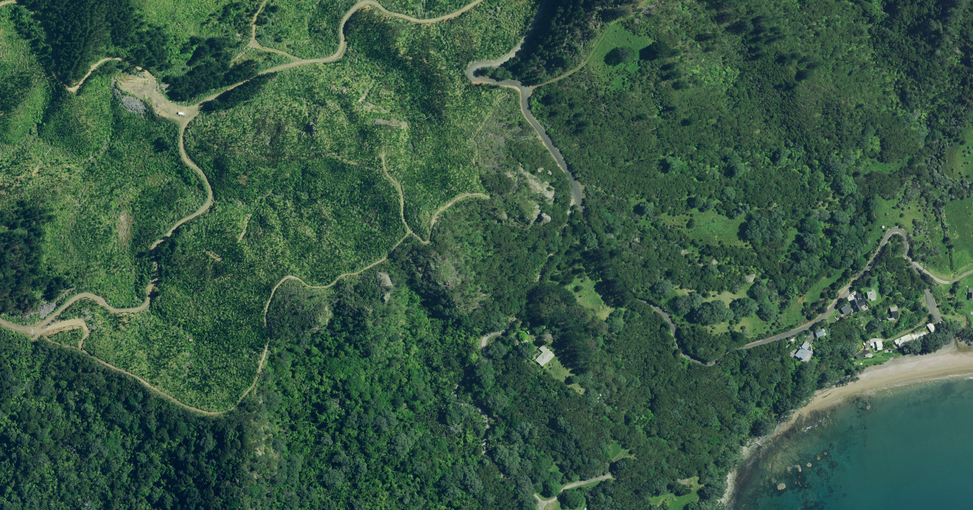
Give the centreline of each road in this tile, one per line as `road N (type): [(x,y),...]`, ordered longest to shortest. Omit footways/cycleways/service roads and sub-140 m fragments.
road 1 (track): [(407,230),(404,209),(381,174),(325,161),(266,160),(187,129),(251,65),(316,50),(362,5),(424,19),(478,0)]
road 2 (unclassified): [(574,190),(628,294),(669,320),(686,357),(710,366),(821,318),(893,229),(903,230),(938,320)]
road 3 (track): [(0,5),(21,2),(45,29),(47,62),(69,84),(134,72),(150,80),(186,133),(190,198),(133,252),(123,297),(113,305),(67,305),(34,327)]
road 4 (unclassified): [(574,190),(562,230),(512,318),(480,335),(483,359),(462,371),(452,395),(483,410),(481,449),(519,478),(541,509)]
road 5 (unclassified): [(540,0),(511,56),(472,71),(523,86),(527,110),(574,190)]
road 6 (track): [(648,0),(600,37),(572,73),(527,91)]

